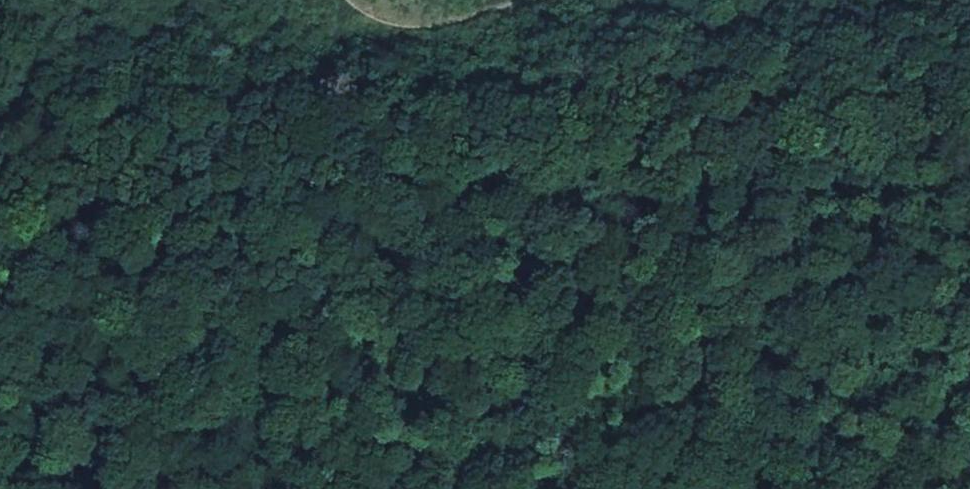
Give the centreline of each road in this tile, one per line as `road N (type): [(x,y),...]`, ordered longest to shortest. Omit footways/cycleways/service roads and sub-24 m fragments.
road 1 (track): [(969,12),(969,134),(929,488)]
road 2 (track): [(533,0),(438,25),(374,15),(346,0)]

